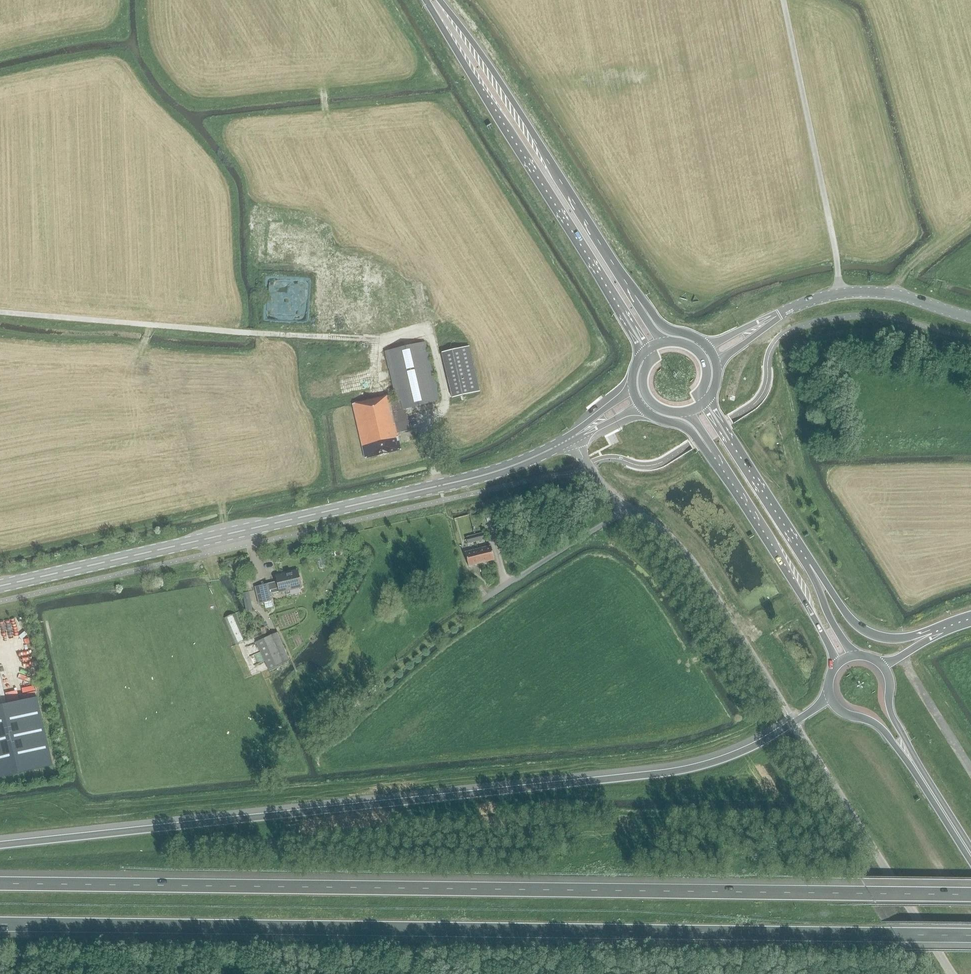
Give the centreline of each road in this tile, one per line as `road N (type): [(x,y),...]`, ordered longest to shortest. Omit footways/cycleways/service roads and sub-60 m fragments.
road 1 (motorway): [(970,894),(0,883)]
road 2 (motorway): [(0,924),(970,935)]
road 3 (motorway): [(793,722),(750,749),(660,774),(0,845)]
road 4 (tertiary): [(0,586),(475,477),(573,437)]
road 5 (trunk): [(427,0),(624,315)]
road 6 (trunk): [(636,294),(440,0)]
road 7 (track): [(783,0),(840,293)]
road 8 (unclassified): [(952,973),(793,722)]
road 9 (unclassified): [(793,722),(686,555),(628,508)]
road 10 (trunk): [(707,452),(836,665)]
road 11 (tertiary): [(779,314),(825,297),(871,292),(970,317)]
road 12 (trunk): [(945,631),(896,639),(865,631),(800,548)]
road 13 (unclassified): [(485,598),(628,508)]
road 14 (trunk): [(800,548),(731,442)]
road 15 (trunk): [(829,692),(839,709),(883,730),(919,772)]
road 16 (trunk): [(853,655),(800,548)]

